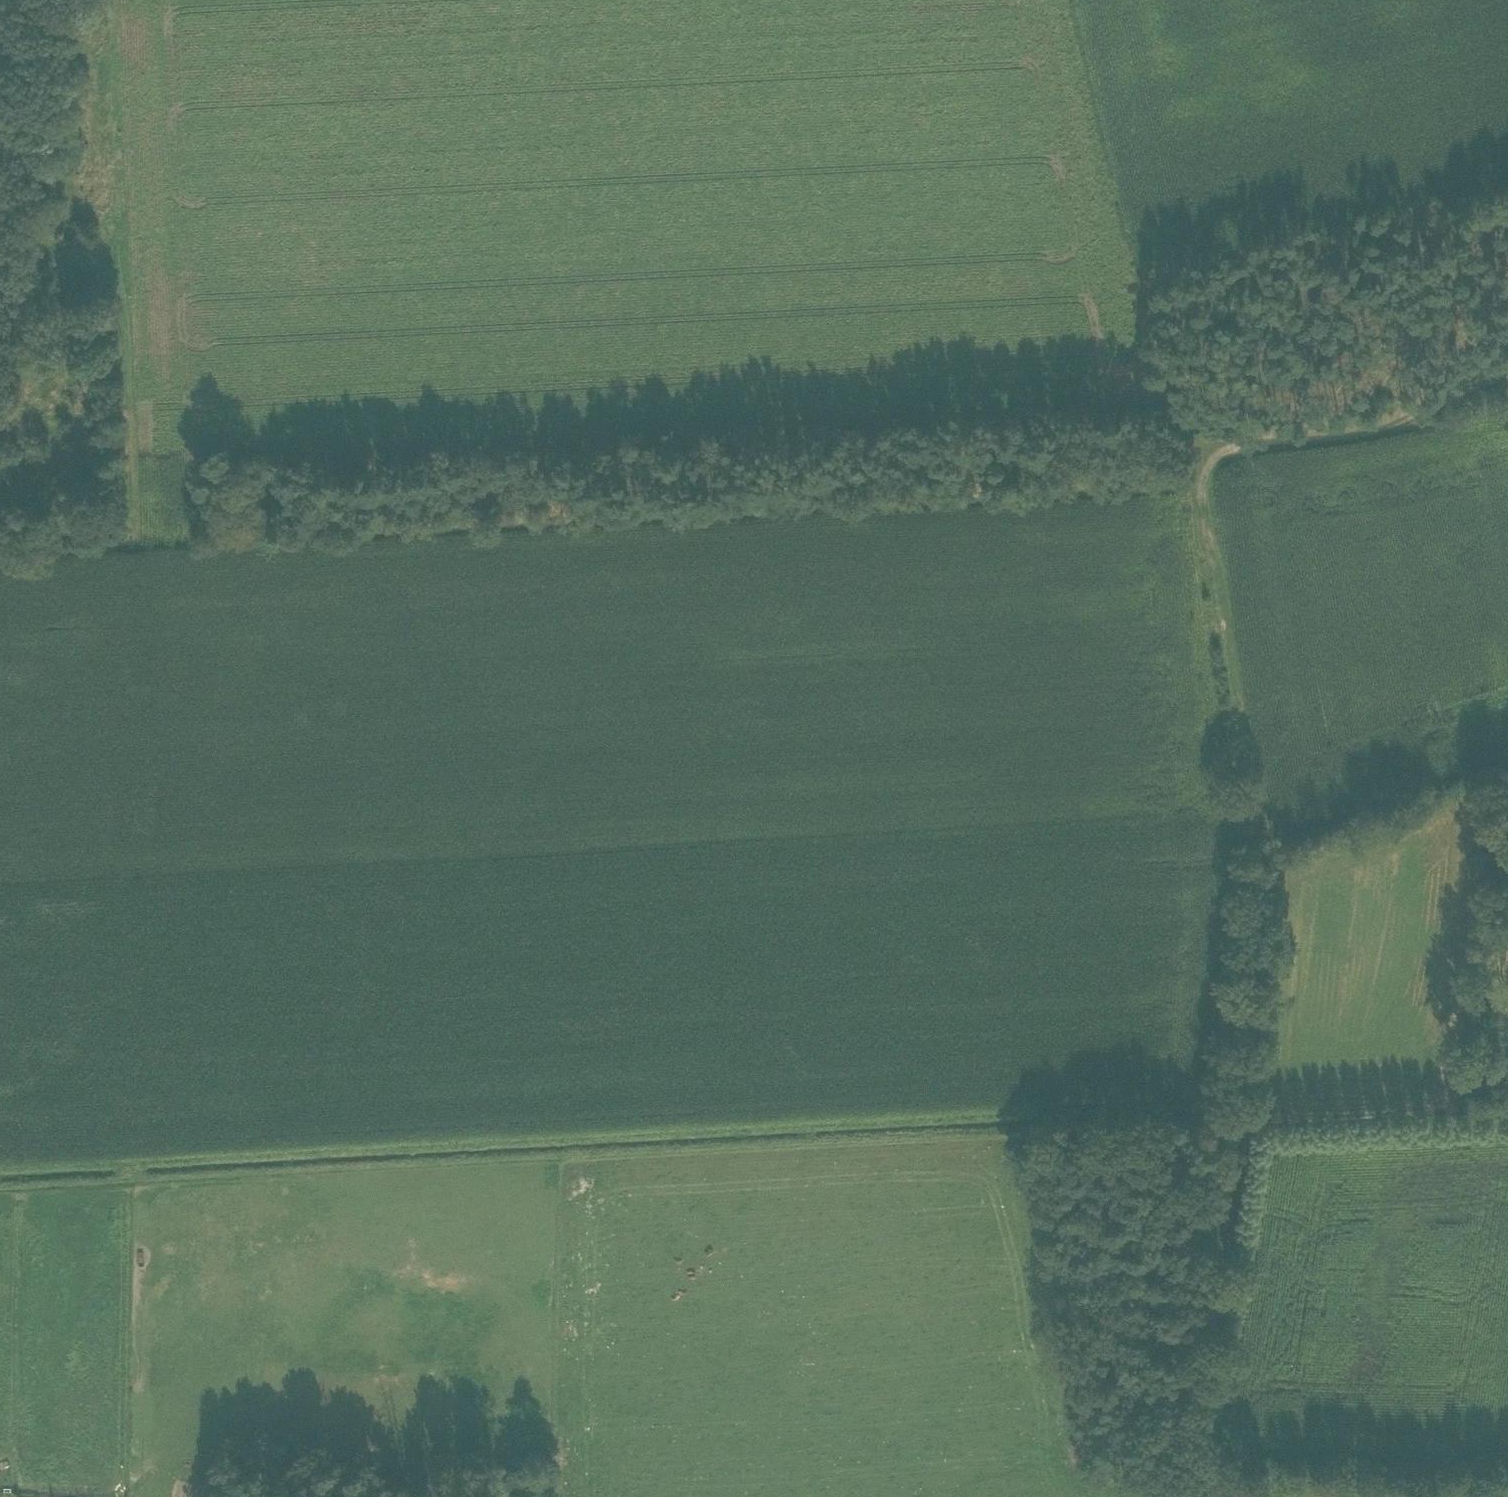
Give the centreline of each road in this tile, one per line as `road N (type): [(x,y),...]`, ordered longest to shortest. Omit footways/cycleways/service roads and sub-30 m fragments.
road 1 (track): [(1507,372),(1373,417),(1222,448),(1208,462),(1267,868),(1188,1496)]
road 2 (track): [(50,0),(0,196)]

